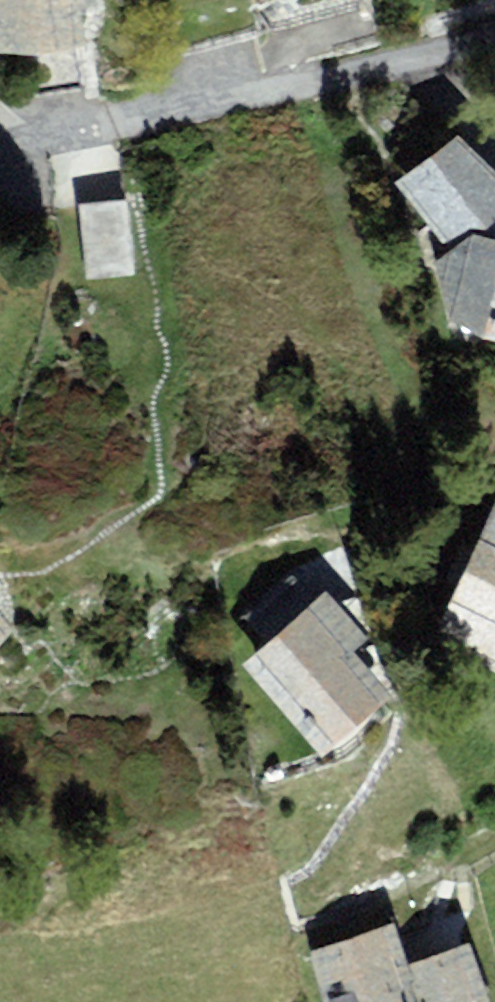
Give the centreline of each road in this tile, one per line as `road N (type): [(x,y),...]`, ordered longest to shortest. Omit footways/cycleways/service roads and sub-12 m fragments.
road 1 (residential): [(494,33),(0,137)]

